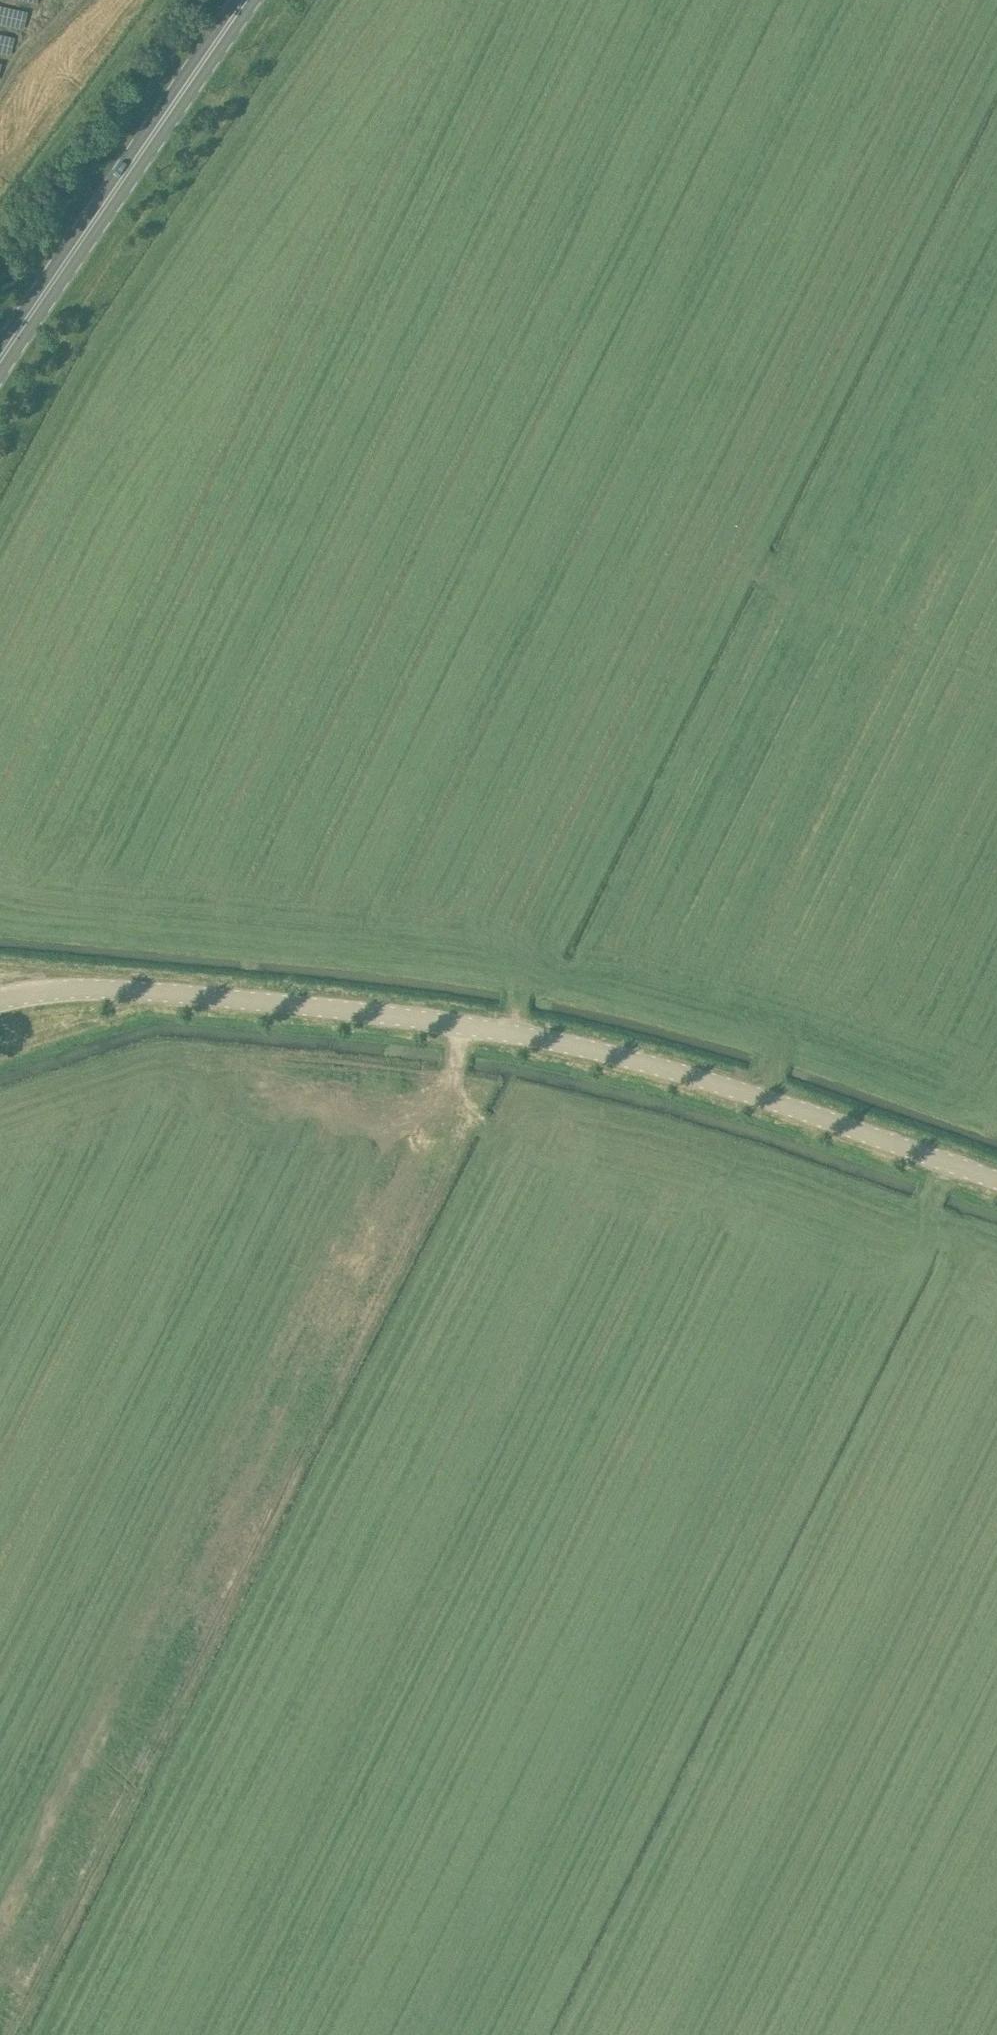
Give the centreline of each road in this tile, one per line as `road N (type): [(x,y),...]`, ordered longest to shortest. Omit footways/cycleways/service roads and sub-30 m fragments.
road 1 (unclassified): [(996,1182),(660,1063),(514,1031),(201,994),(99,988),(0,999)]
road 2 (primary): [(0,359),(246,0)]

